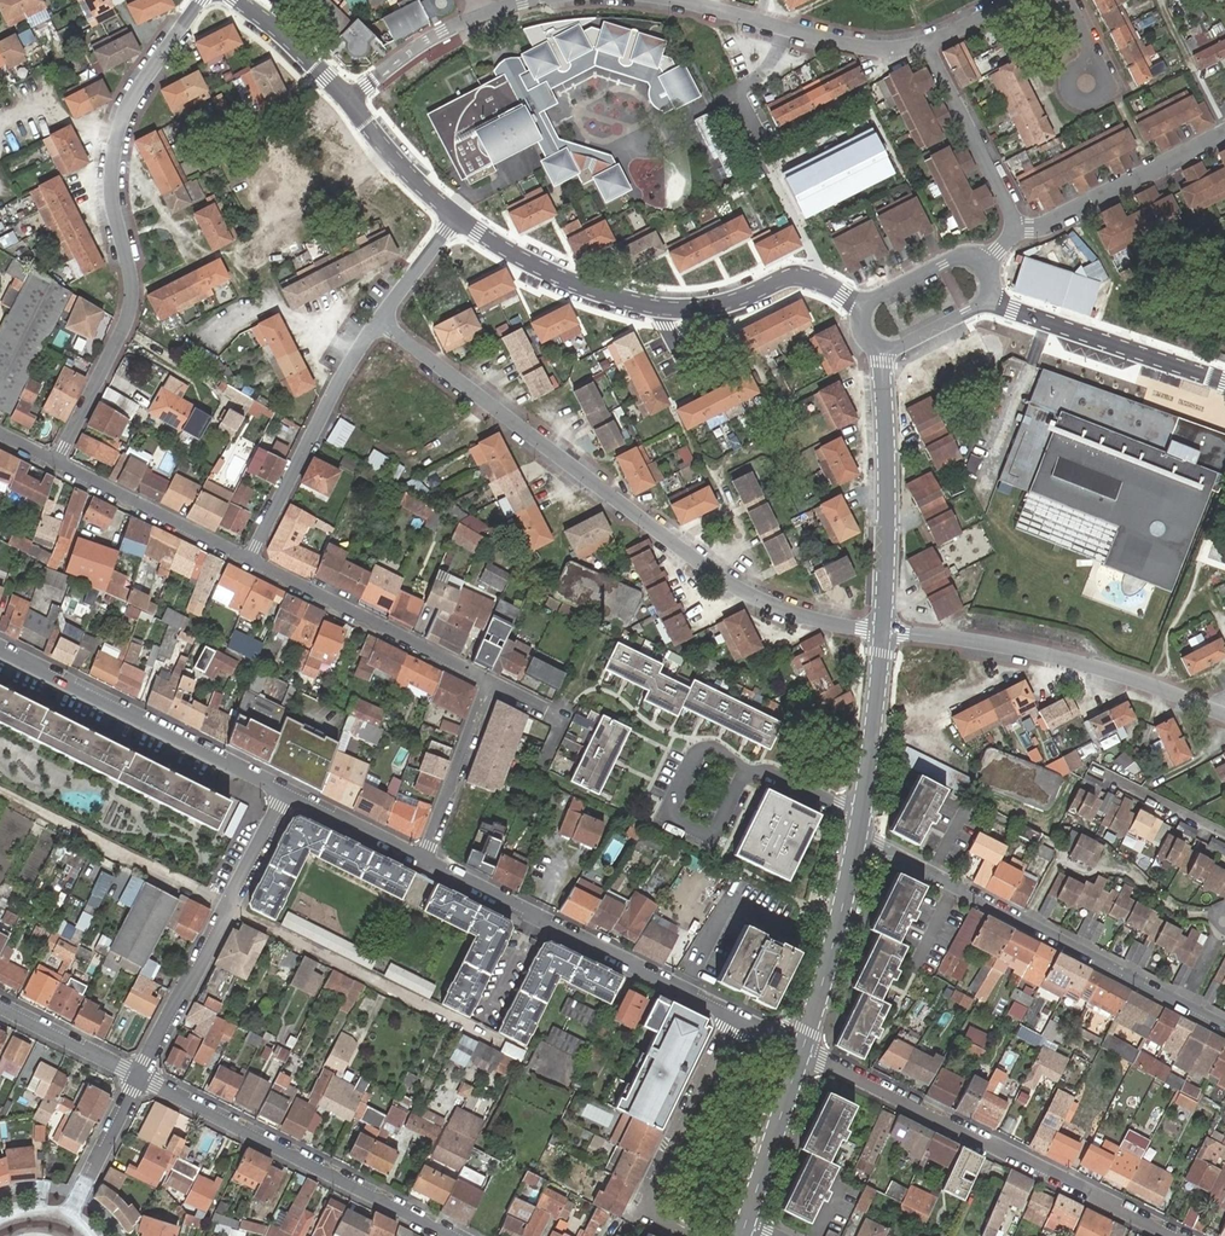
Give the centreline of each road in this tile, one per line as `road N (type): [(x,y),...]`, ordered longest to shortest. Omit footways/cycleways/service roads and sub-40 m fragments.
road 1 (residential): [(380,321),(722,580),(799,617),(882,631)]
road 2 (residential): [(203,0),(125,118),(113,181),(133,275),(131,321),(57,466)]
road 3 (residential): [(862,308),(792,279),(720,307),(655,309),(598,294),(456,218)]
road 4 (residential): [(1175,1235),(801,1049)]
road 5 (residential): [(858,835),(1224,1027)]
road 6 (residential): [(734,1016),(422,860)]
road 7 (residential): [(138,1078),(448,1235)]
road 8 (residential): [(882,631),(1030,652),(1117,673),(1214,711)]
road 9 (residential): [(287,792),(138,1078)]
road 10 (residential): [(287,792),(0,649)]
road 11 (residential): [(884,350),(882,631)]
road 12 (residential): [(734,1016),(644,1206),(702,1235)]
road 13 (residential): [(247,561),(380,321)]
road 14 (residential): [(247,561),(491,684)]
road 15 (residential): [(928,42),(894,50),(861,47),(667,0)]
road 16 (residential): [(1224,384),(985,302)]
road 17 (residential): [(1015,229),(1044,226),(1224,134)]
road 18 (residential): [(858,835),(801,1049)]
road 19 (residential): [(57,466),(247,561)]
road 20 (residential): [(1015,229),(928,42)]
road 21 (residential): [(882,631),(858,835)]
road 22 (residential): [(491,684),(422,860)]
road 23 (residential): [(801,1049),(745,1225)]
road 24 (residential): [(456,218),(396,165),(348,99)]
road 25 (residential): [(482,16),(348,99)]
road 26 (residential): [(0,1008),(138,1078)]
road 27 (residential): [(138,1078),(68,1216)]
road 28 (residential): [(422,860),(287,792)]
road 29 (residential): [(348,99),(239,0)]
road 30 (residential): [(1224,834),(1096,769)]
road 31 (residential): [(984,266),(952,259),(862,308)]
road 32 (residential): [(380,321),(456,218)]

